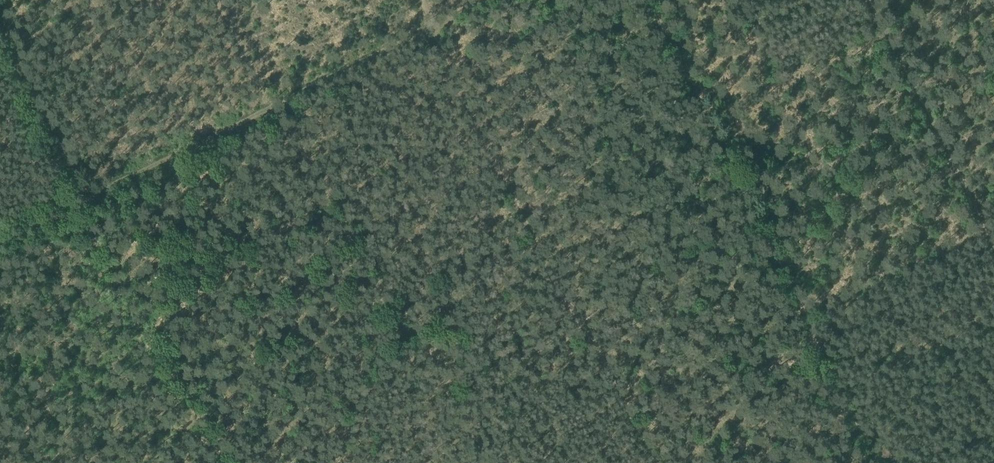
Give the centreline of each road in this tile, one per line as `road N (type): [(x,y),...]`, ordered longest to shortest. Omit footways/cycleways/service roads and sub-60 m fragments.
road 1 (track): [(91,199),(497,0)]
road 2 (track): [(587,334),(429,32)]
road 3 (track): [(876,0),(993,234)]
road 4 (track): [(91,199),(0,28)]
road 5 (track): [(587,334),(553,354),(515,401),(510,462)]
road 6 (track): [(651,462),(587,334)]

